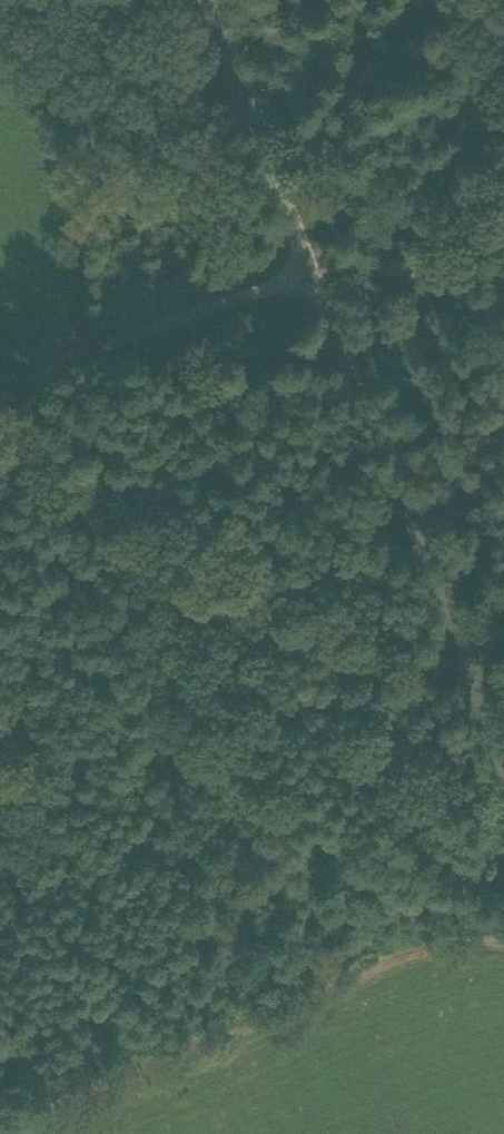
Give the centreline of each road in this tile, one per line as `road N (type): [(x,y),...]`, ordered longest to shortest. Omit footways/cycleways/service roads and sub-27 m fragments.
road 1 (unclassified): [(503,746),(313,267)]
road 2 (unclassified): [(0,383),(313,267)]
road 3 (unclassified): [(313,267),(209,0)]
road 4 (track): [(313,267),(357,256),(503,320)]

